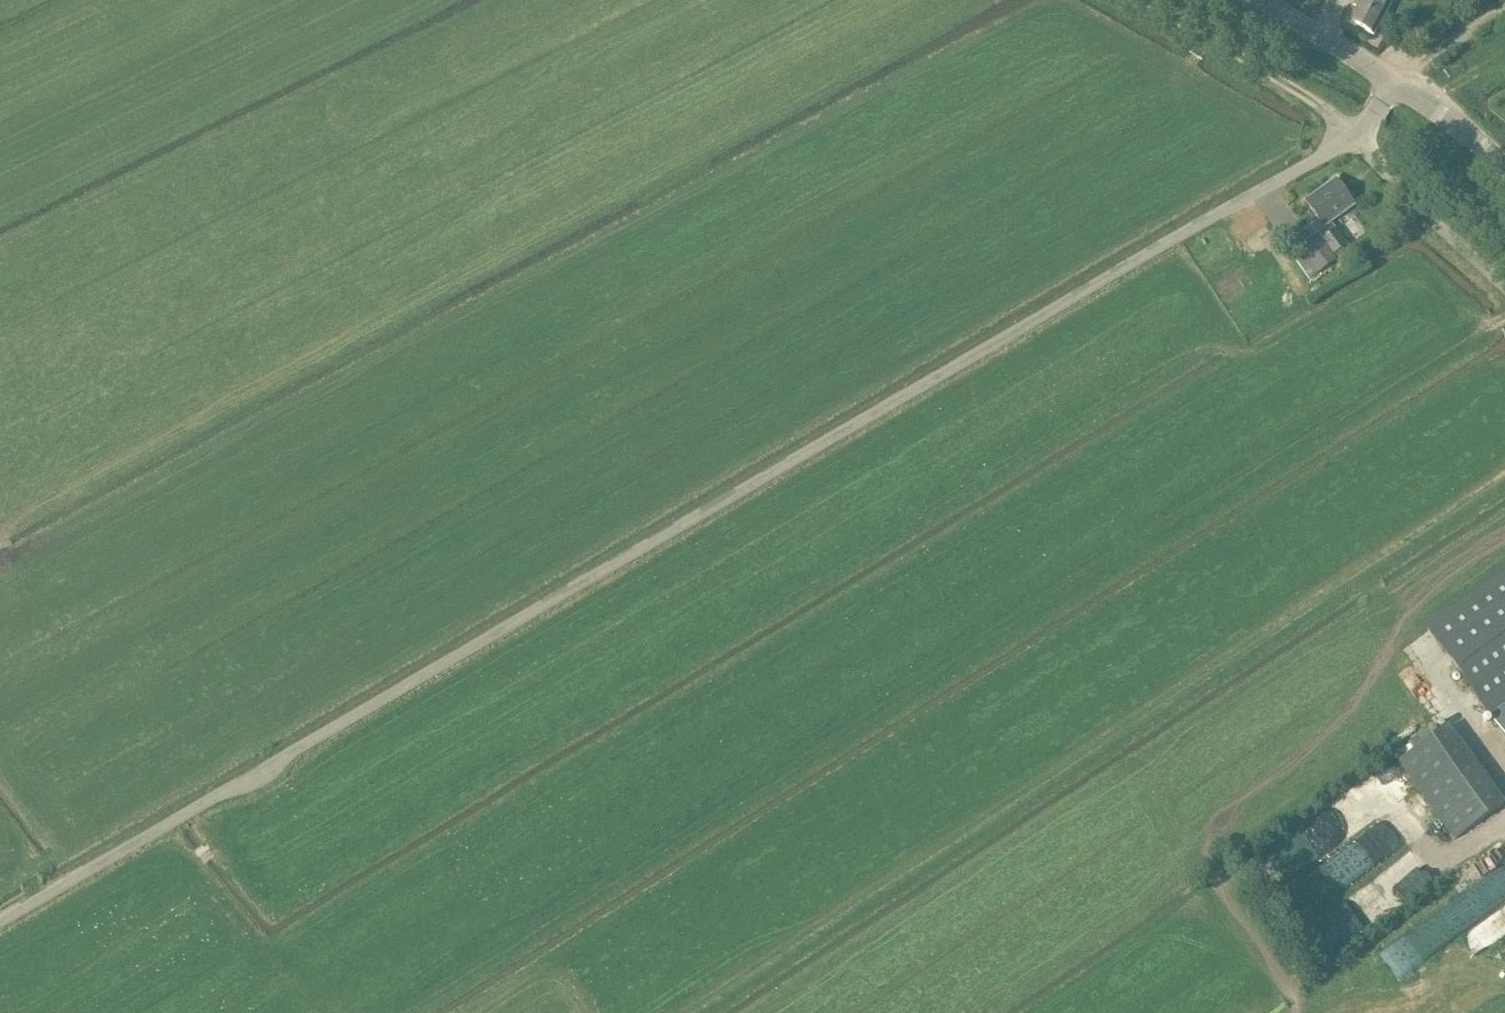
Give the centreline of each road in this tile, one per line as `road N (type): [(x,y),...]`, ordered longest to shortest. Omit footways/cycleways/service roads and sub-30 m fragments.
road 1 (unclassified): [(0,923),(1353,133)]
road 2 (track): [(1147,0),(1353,133)]
road 3 (residential): [(1504,284),(1353,133)]
road 4 (unclassified): [(1393,84),(1257,0)]
road 5 (unclassified): [(1504,166),(1393,84)]

